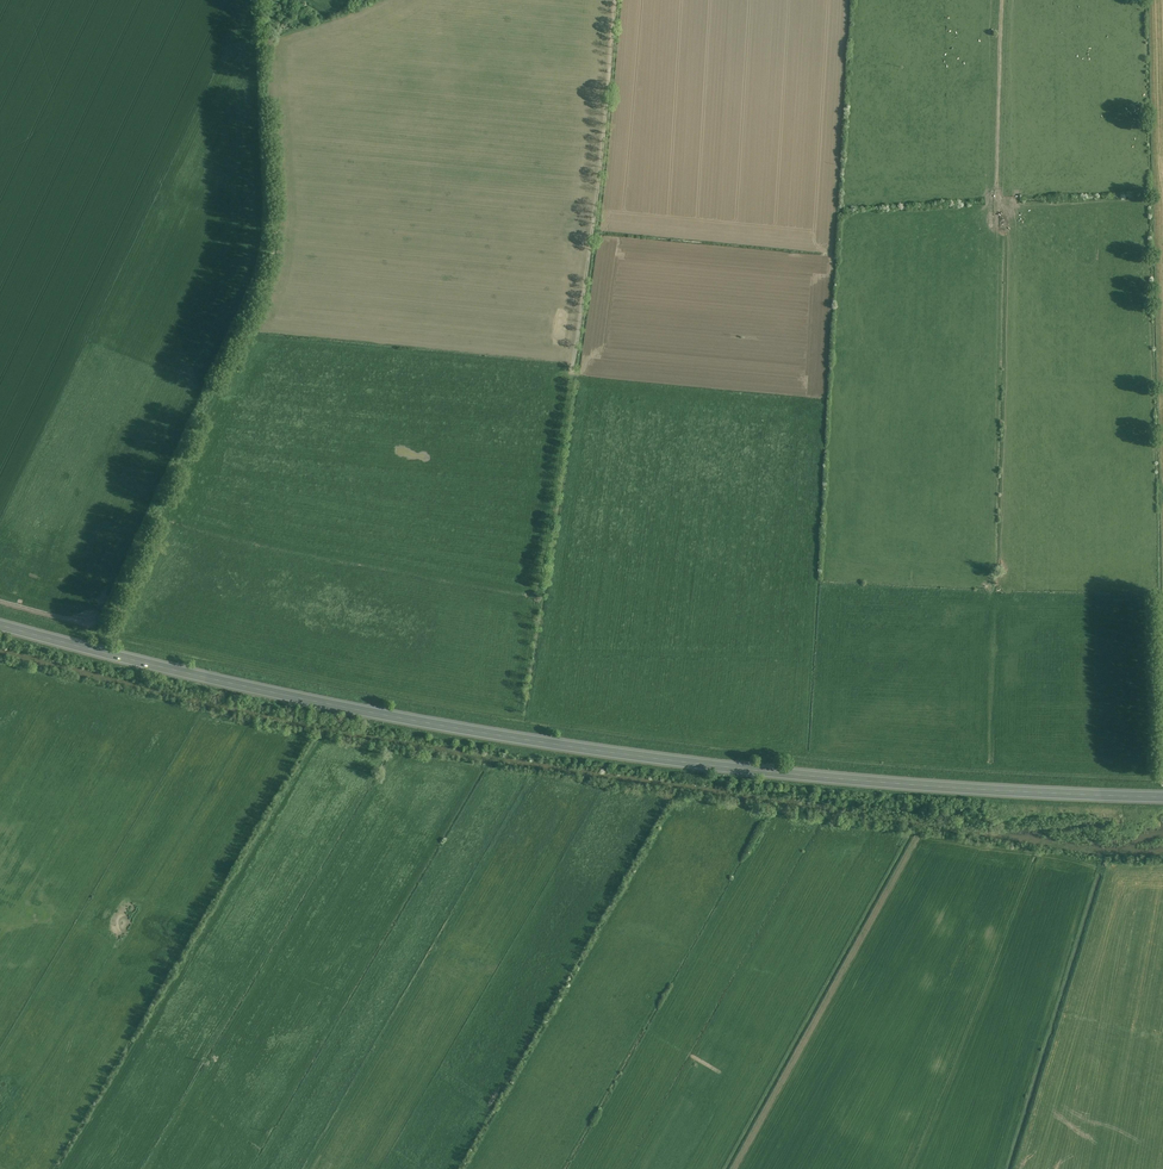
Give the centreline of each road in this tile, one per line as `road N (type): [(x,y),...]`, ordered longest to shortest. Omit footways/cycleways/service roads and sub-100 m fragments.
road 1 (primary): [(1162,797),(935,787),(555,744),(234,684),(0,624)]
road 2 (track): [(573,372),(615,0)]

